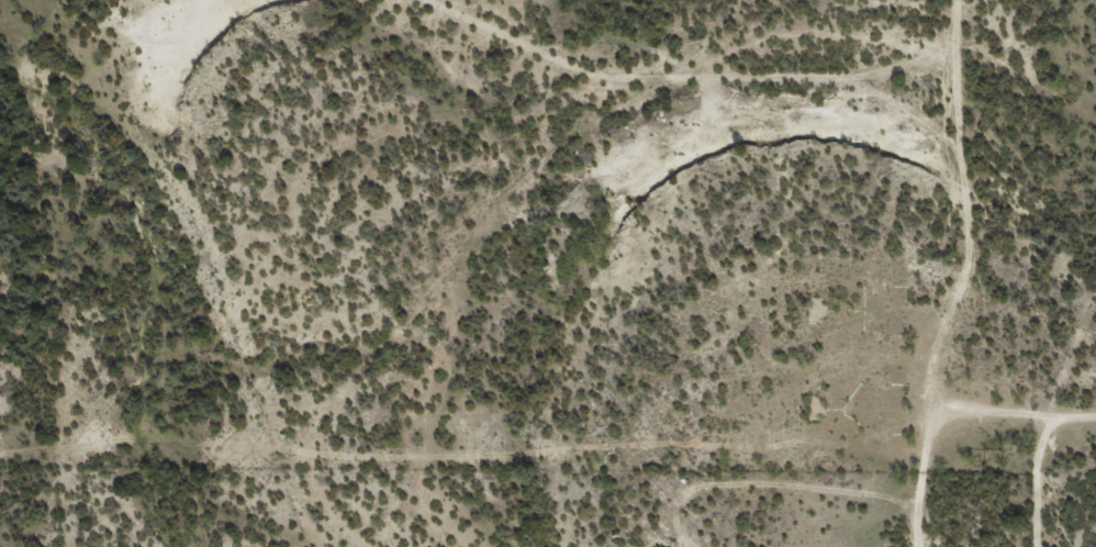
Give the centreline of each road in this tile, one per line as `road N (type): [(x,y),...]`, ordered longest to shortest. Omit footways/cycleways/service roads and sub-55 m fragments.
road 1 (residential): [(969,0),(960,546)]
road 2 (residential): [(443,0),(490,18),(782,62),(970,23)]

